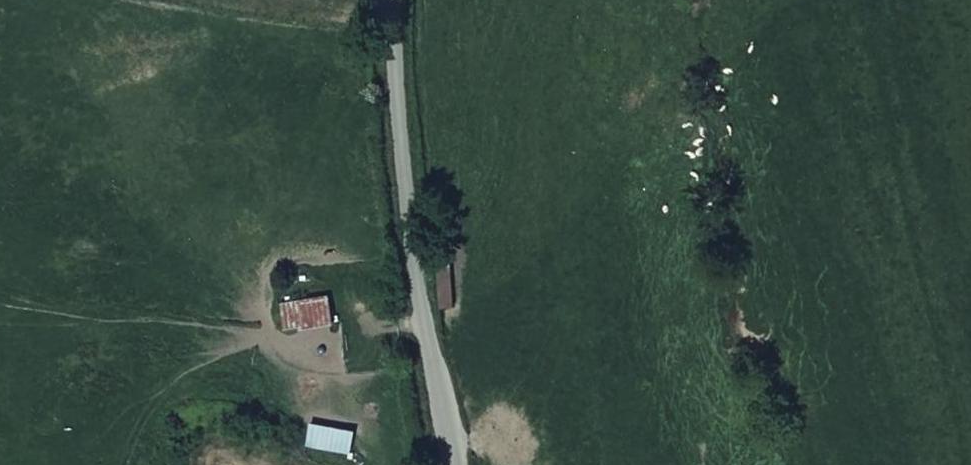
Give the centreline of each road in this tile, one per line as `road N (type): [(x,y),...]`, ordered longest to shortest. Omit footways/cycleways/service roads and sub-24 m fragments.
road 1 (residential): [(391,0),(421,311),(447,464)]

